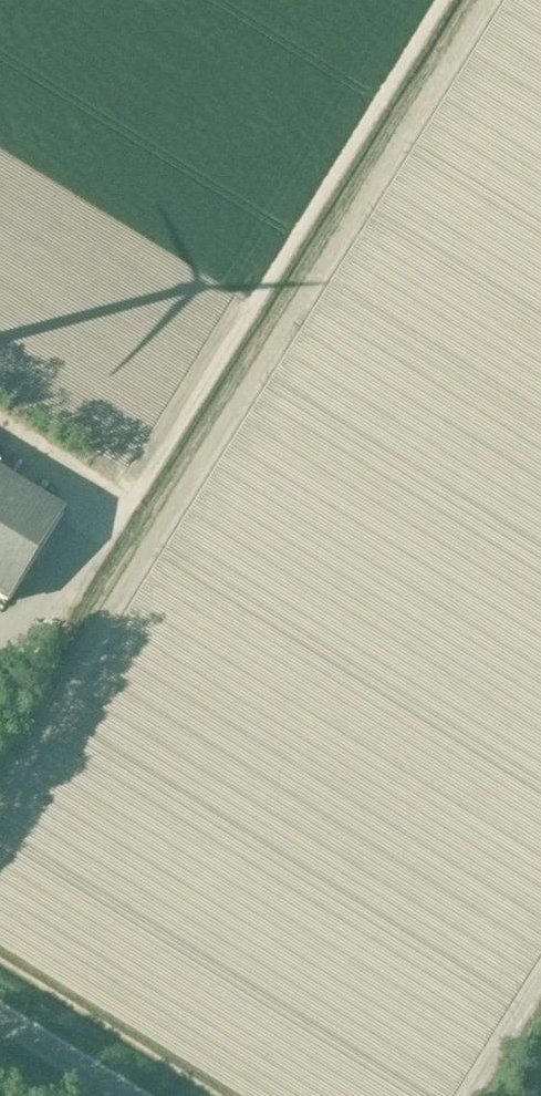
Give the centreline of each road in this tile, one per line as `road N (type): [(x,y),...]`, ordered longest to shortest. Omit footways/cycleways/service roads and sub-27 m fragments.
road 1 (unclassified): [(124,1095),(0,1019)]

